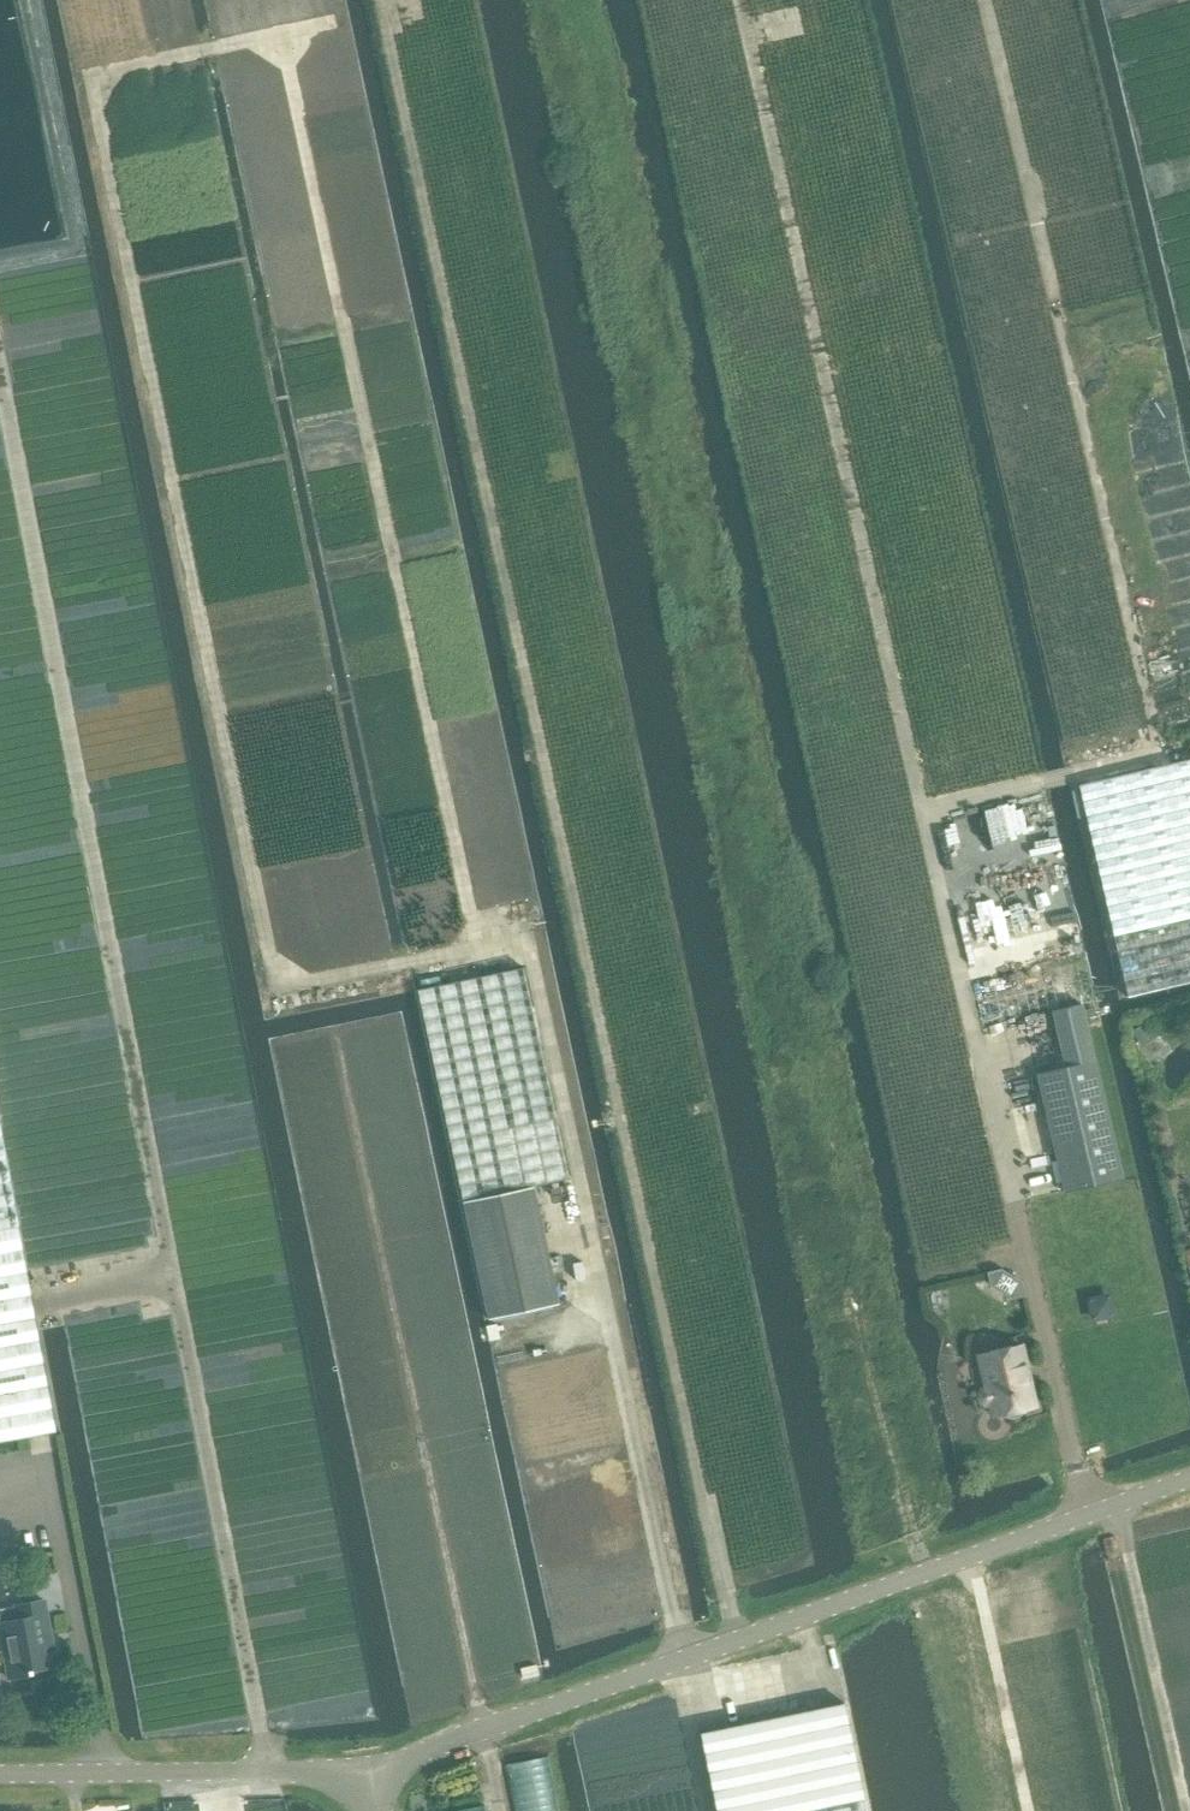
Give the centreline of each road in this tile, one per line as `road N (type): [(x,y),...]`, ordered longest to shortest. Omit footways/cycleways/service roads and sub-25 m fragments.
road 1 (track): [(268,1772),(0,380)]
road 2 (track): [(972,1009),(741,0)]
road 3 (track): [(477,946),(282,35)]
road 4 (unclassified): [(368,1772),(1189,1479)]
road 5 (track): [(277,985),(477,946),(529,953),(590,1228)]
road 6 (unclassified): [(0,1773),(368,1772)]
road 7 (track): [(90,75),(337,22)]

